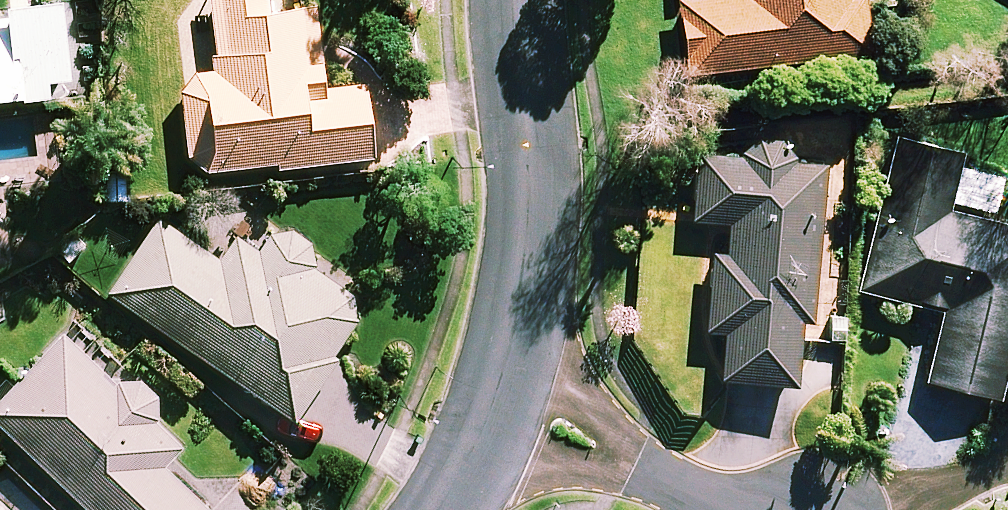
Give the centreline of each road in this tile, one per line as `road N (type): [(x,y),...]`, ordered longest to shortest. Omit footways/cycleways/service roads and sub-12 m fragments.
road 1 (residential): [(497,401),(523,293),(537,163),(524,0)]
road 2 (residential): [(730,509),(497,401)]
road 3 (residential): [(440,509),(497,401)]

